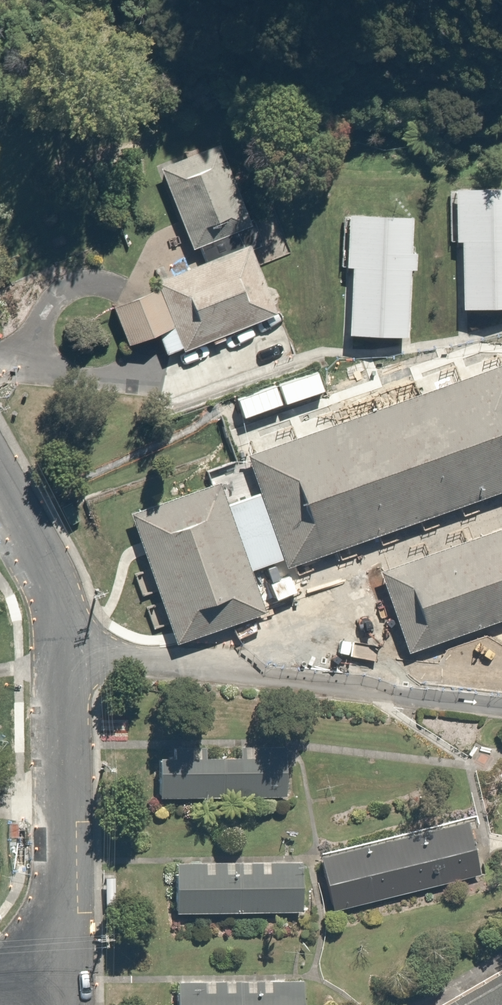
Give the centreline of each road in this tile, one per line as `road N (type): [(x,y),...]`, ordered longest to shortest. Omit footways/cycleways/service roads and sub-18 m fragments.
road 1 (tertiary): [(0,493),(61,617),(63,982)]

